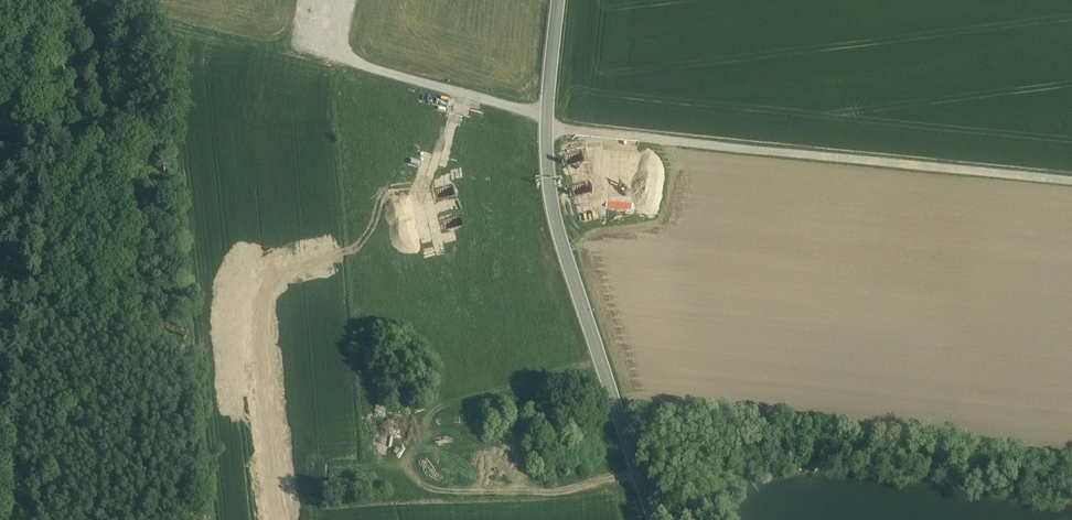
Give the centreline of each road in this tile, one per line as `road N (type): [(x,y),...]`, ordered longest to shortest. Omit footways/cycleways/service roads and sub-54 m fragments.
road 1 (secondary): [(653,519),(550,193),(547,127),(559,0)]
road 2 (track): [(327,0),(345,56),(548,114)]

